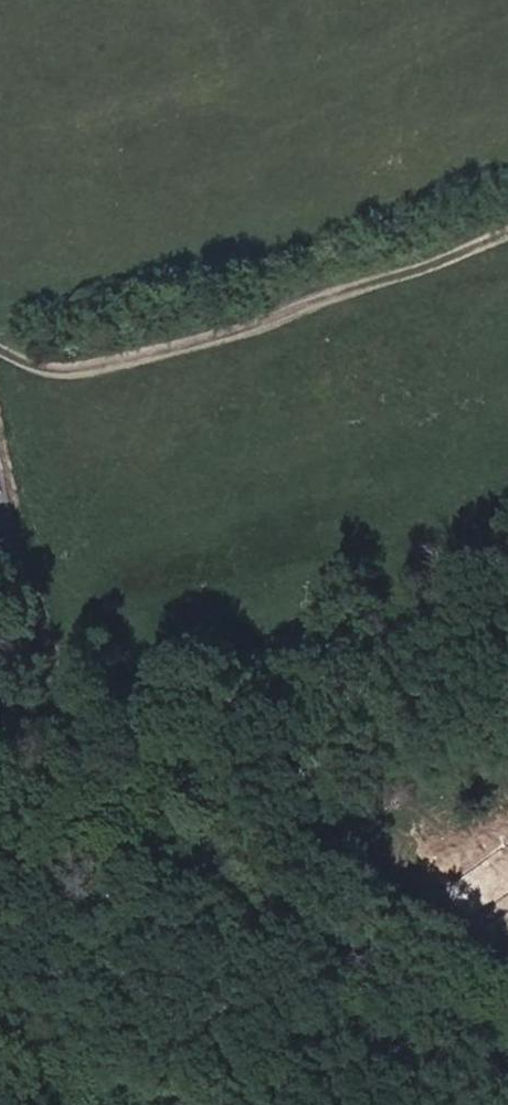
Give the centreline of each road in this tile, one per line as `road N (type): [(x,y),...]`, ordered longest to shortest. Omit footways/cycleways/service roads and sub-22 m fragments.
road 1 (unclassified): [(75,732),(154,835),(507,1086)]
road 2 (residential): [(0,481),(45,676),(75,732)]

